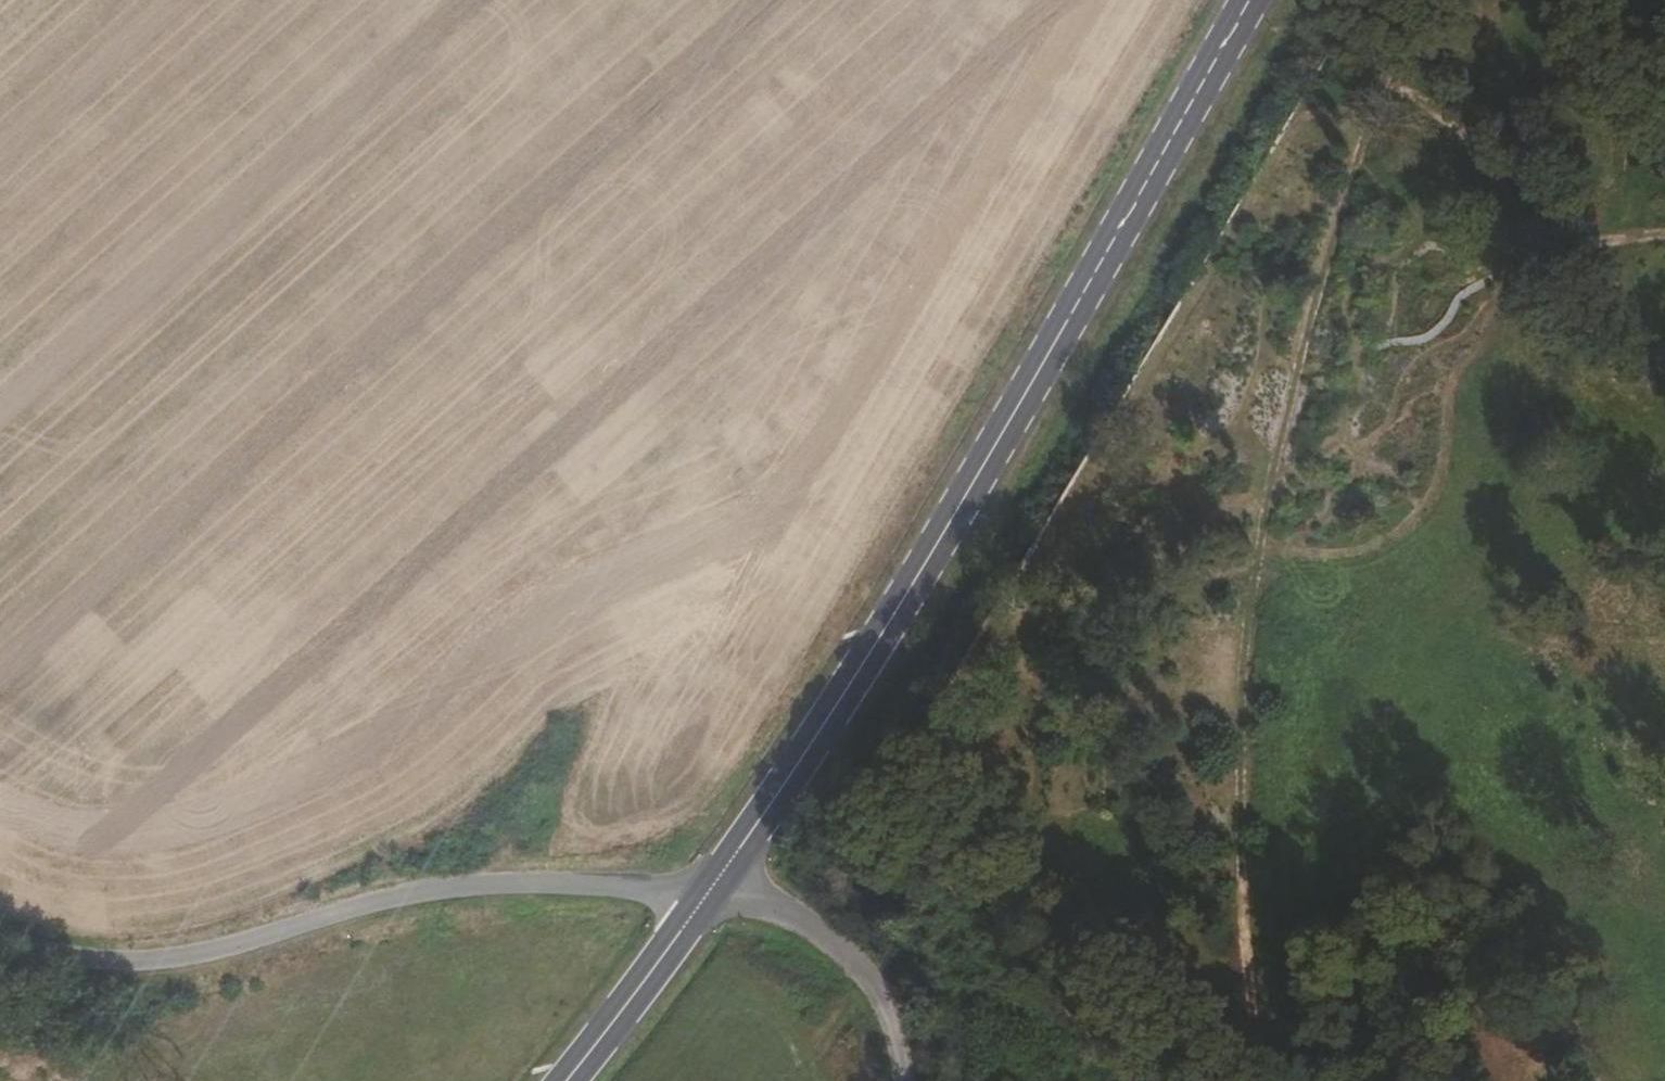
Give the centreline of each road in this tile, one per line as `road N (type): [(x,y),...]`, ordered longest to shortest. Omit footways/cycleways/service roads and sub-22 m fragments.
road 1 (primary): [(1250,0),(964,500),(709,893)]
road 2 (unclassified): [(0,938),(131,961),(220,952),(361,907),(485,885),(709,893)]
road 3 (unclassified): [(709,893),(774,911),(843,949),(892,1010),(906,1080)]
road 4 (primary): [(709,893),(567,1080)]

